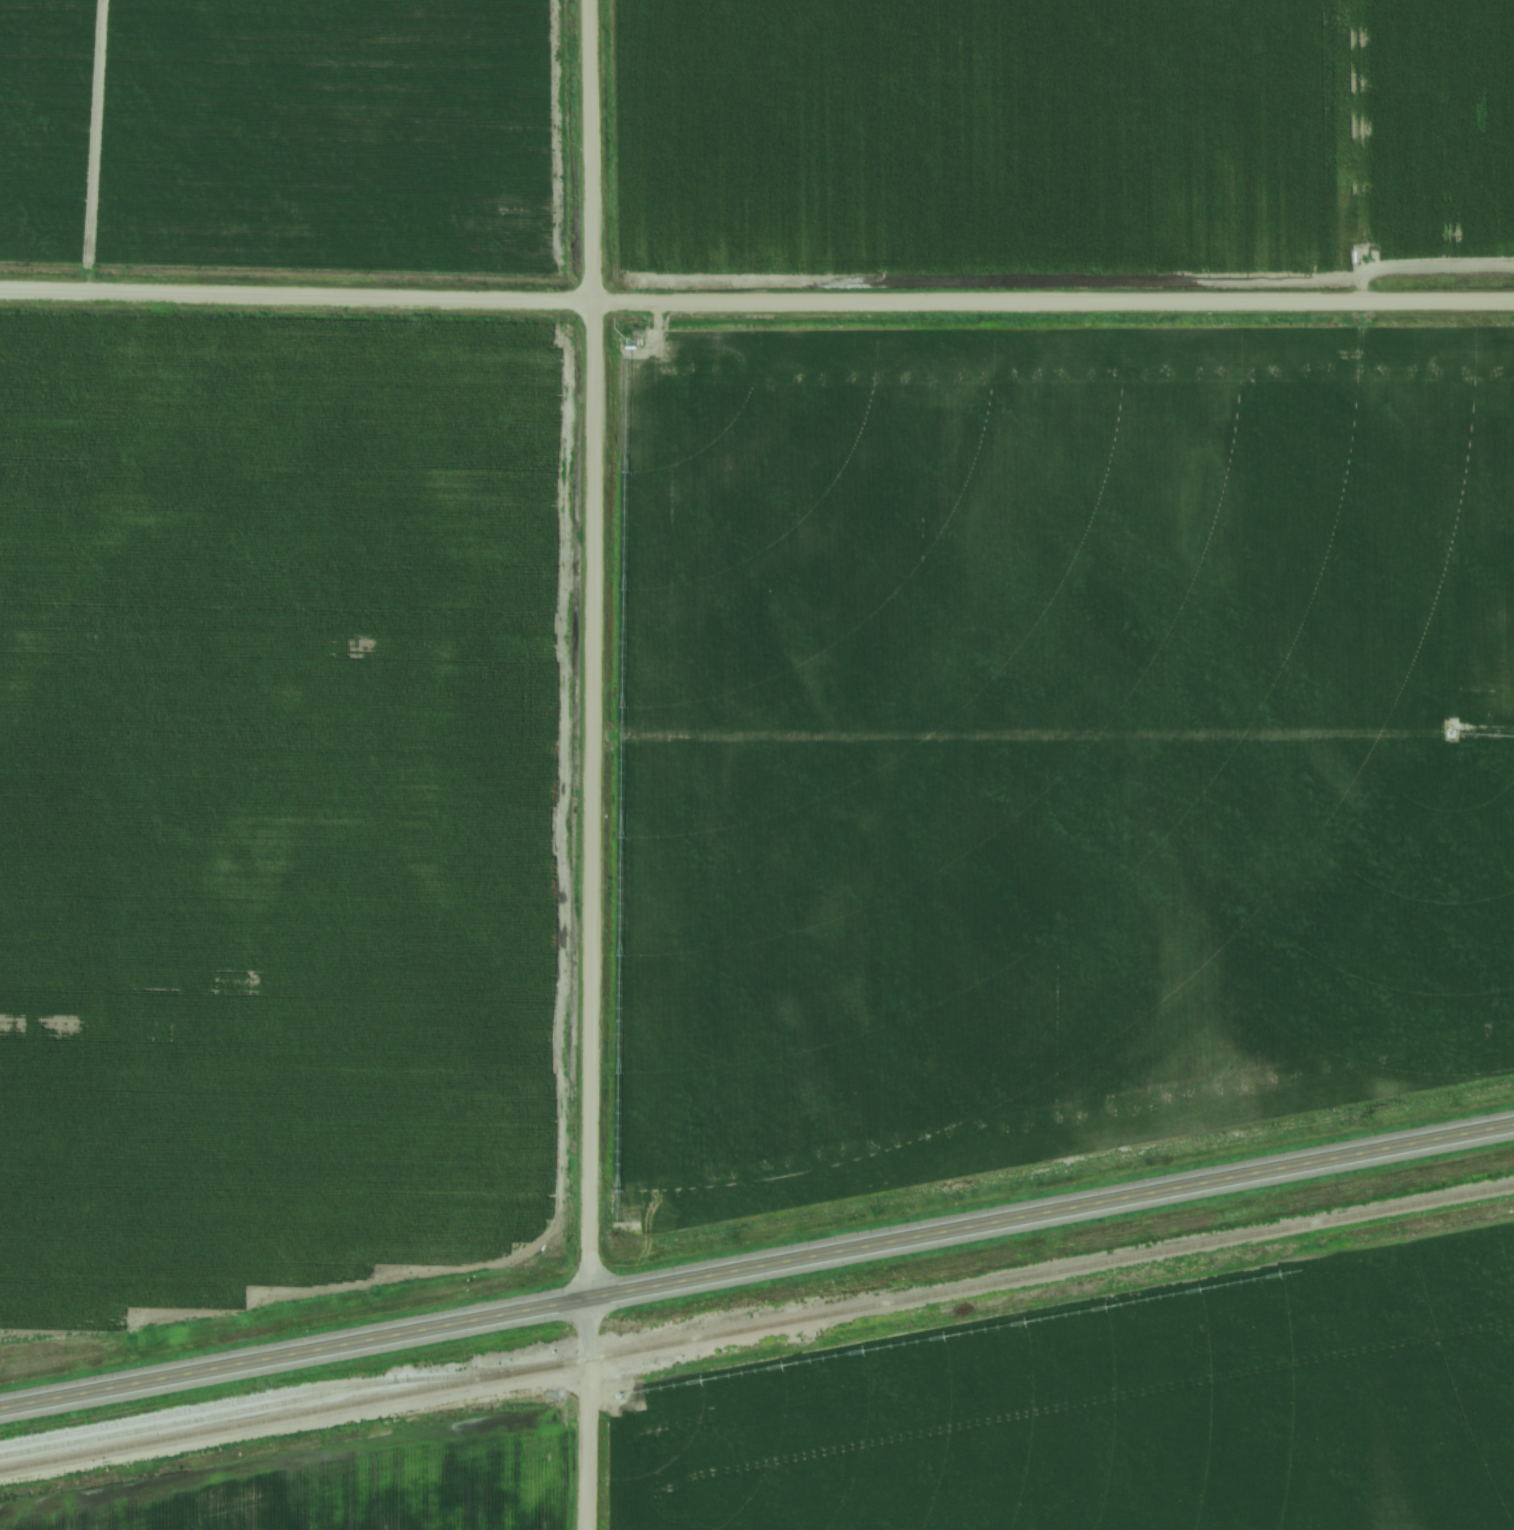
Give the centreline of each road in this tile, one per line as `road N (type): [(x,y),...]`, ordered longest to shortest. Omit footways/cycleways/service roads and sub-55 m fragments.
road 1 (primary): [(0,1408),(1513,1126)]
road 2 (residential): [(584,1529),(593,303),(587,0)]
road 3 (residential): [(0,291),(593,303),(1513,304)]

